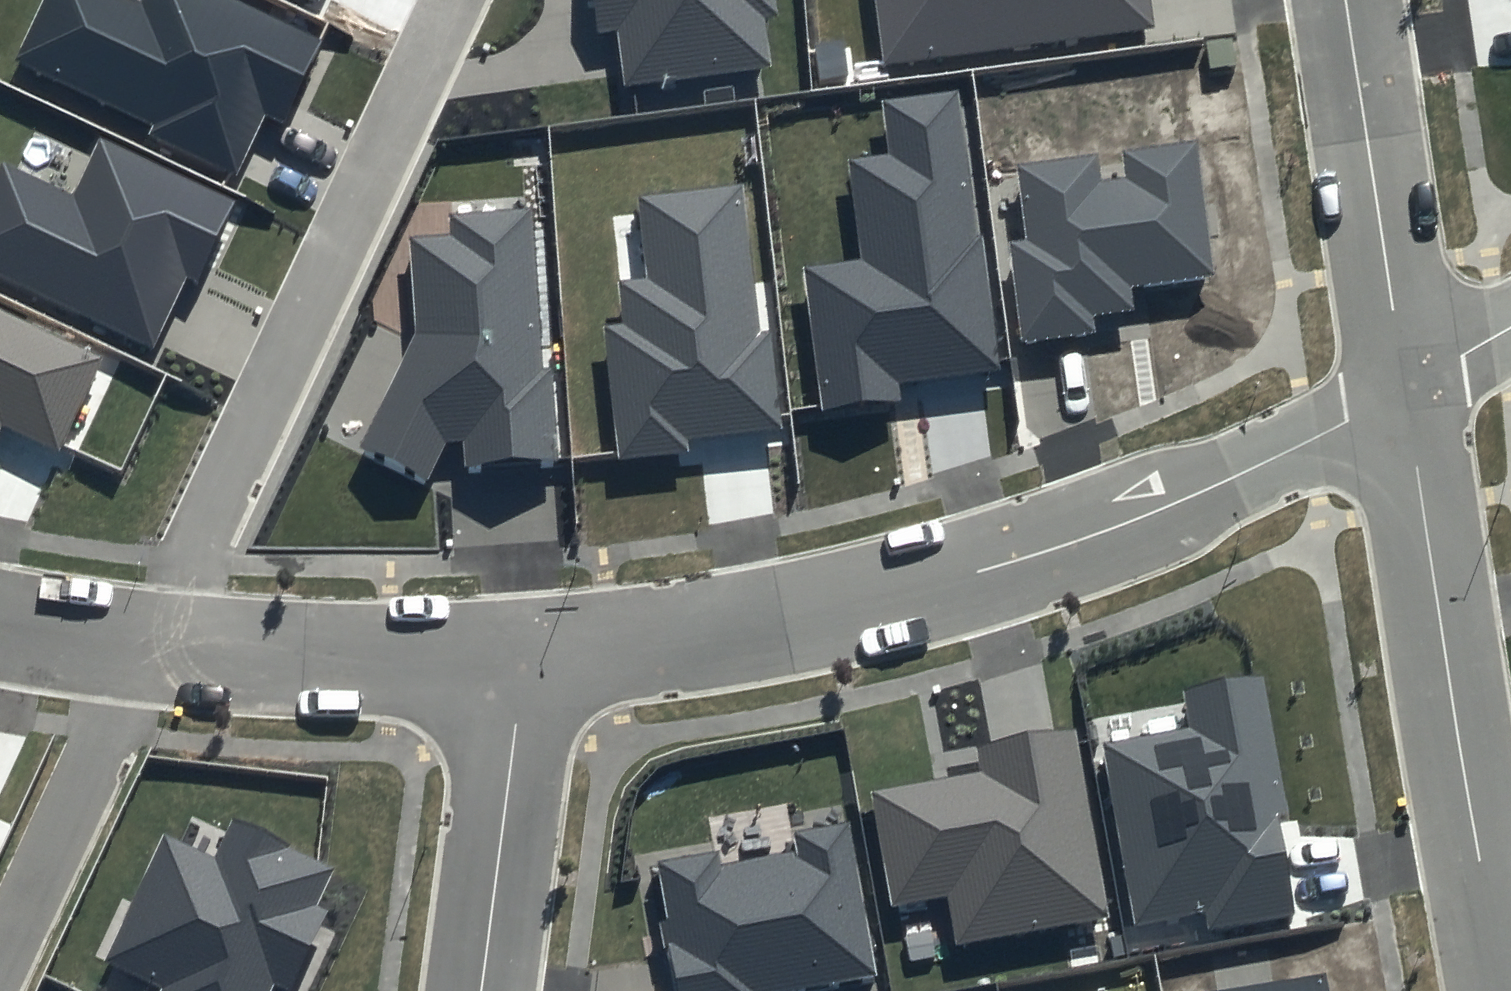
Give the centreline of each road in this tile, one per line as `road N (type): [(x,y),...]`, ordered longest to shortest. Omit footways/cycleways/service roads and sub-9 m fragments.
road 1 (residential): [(1401,401),(990,578),(723,639),(522,665)]
road 2 (residential): [(145,651),(453,0)]
road 3 (residential): [(1505,990),(1401,401)]
road 4 (residential): [(1401,401),(1343,0)]
road 5 (residential): [(522,665),(262,666),(145,651)]
road 6 (residential): [(0,960),(145,651)]
road 7 (residential): [(478,990),(522,665)]
road 8 (residential): [(145,651),(0,627)]
road 9 (residential): [(1510,332),(1401,401)]

